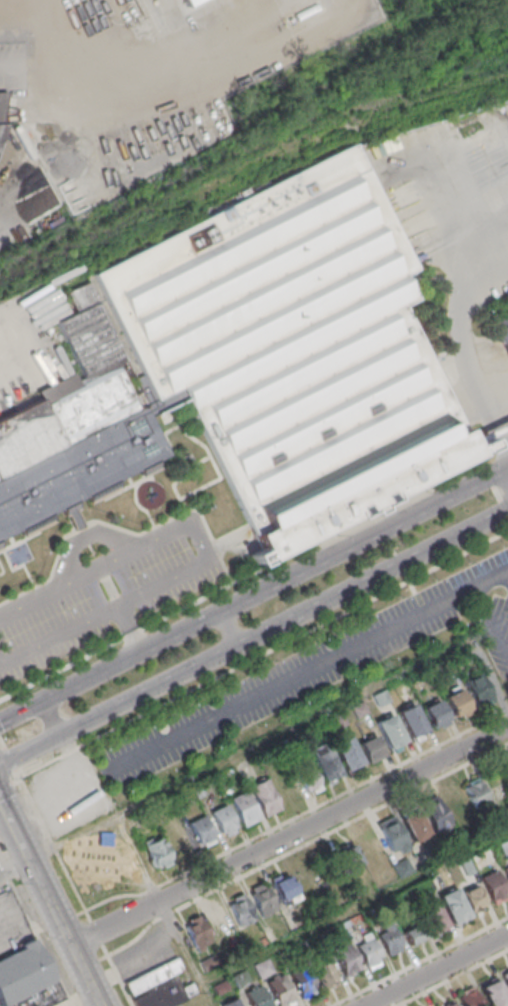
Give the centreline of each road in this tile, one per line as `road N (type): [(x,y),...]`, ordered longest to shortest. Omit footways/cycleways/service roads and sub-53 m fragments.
road 1 (tertiary): [(0,765),(507,510)]
road 2 (tertiary): [(507,473),(0,724)]
road 3 (residential): [(507,728),(75,946)]
road 4 (tertiary): [(105,1005),(0,795)]
road 5 (residential): [(507,936),(368,1005)]

